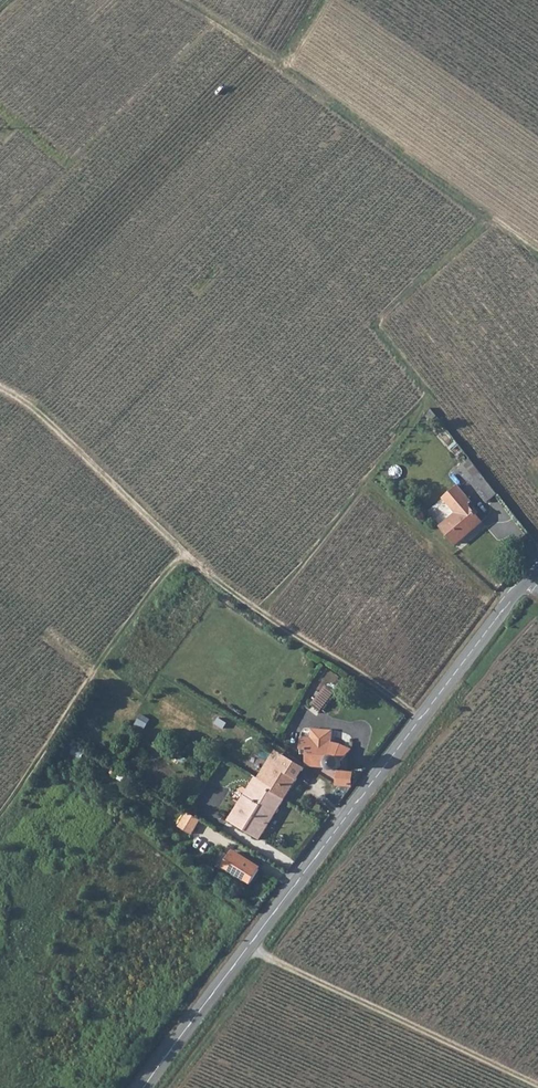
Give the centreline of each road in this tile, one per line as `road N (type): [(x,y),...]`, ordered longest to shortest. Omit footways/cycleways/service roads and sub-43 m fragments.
road 1 (tertiary): [(142,1087),(537,570)]
road 2 (track): [(422,720),(258,612),(27,400),(0,386)]
road 3 (track): [(537,1084),(249,949)]
road 4 (track): [(0,803),(180,548)]

